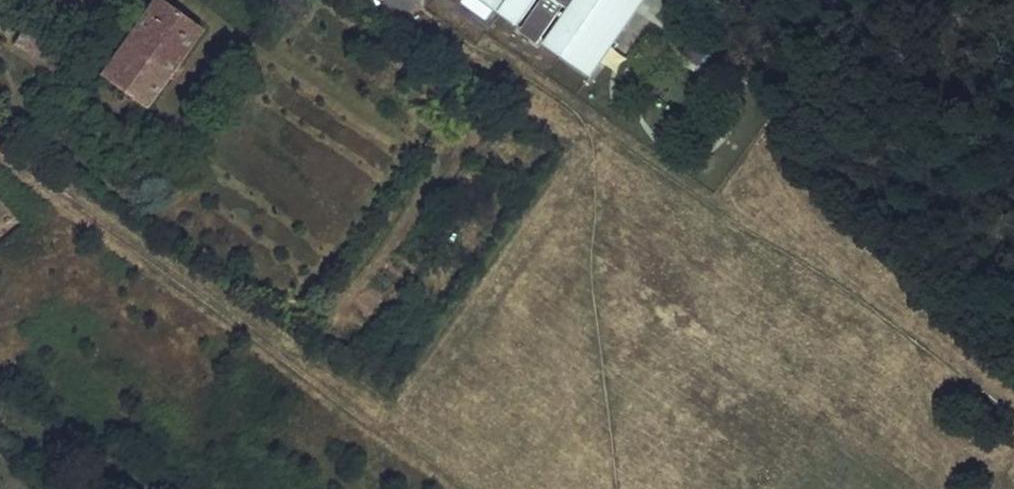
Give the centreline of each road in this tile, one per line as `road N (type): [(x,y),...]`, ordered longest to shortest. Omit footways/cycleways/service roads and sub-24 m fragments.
road 1 (track): [(0,149),(20,171),(133,240),(466,488)]

